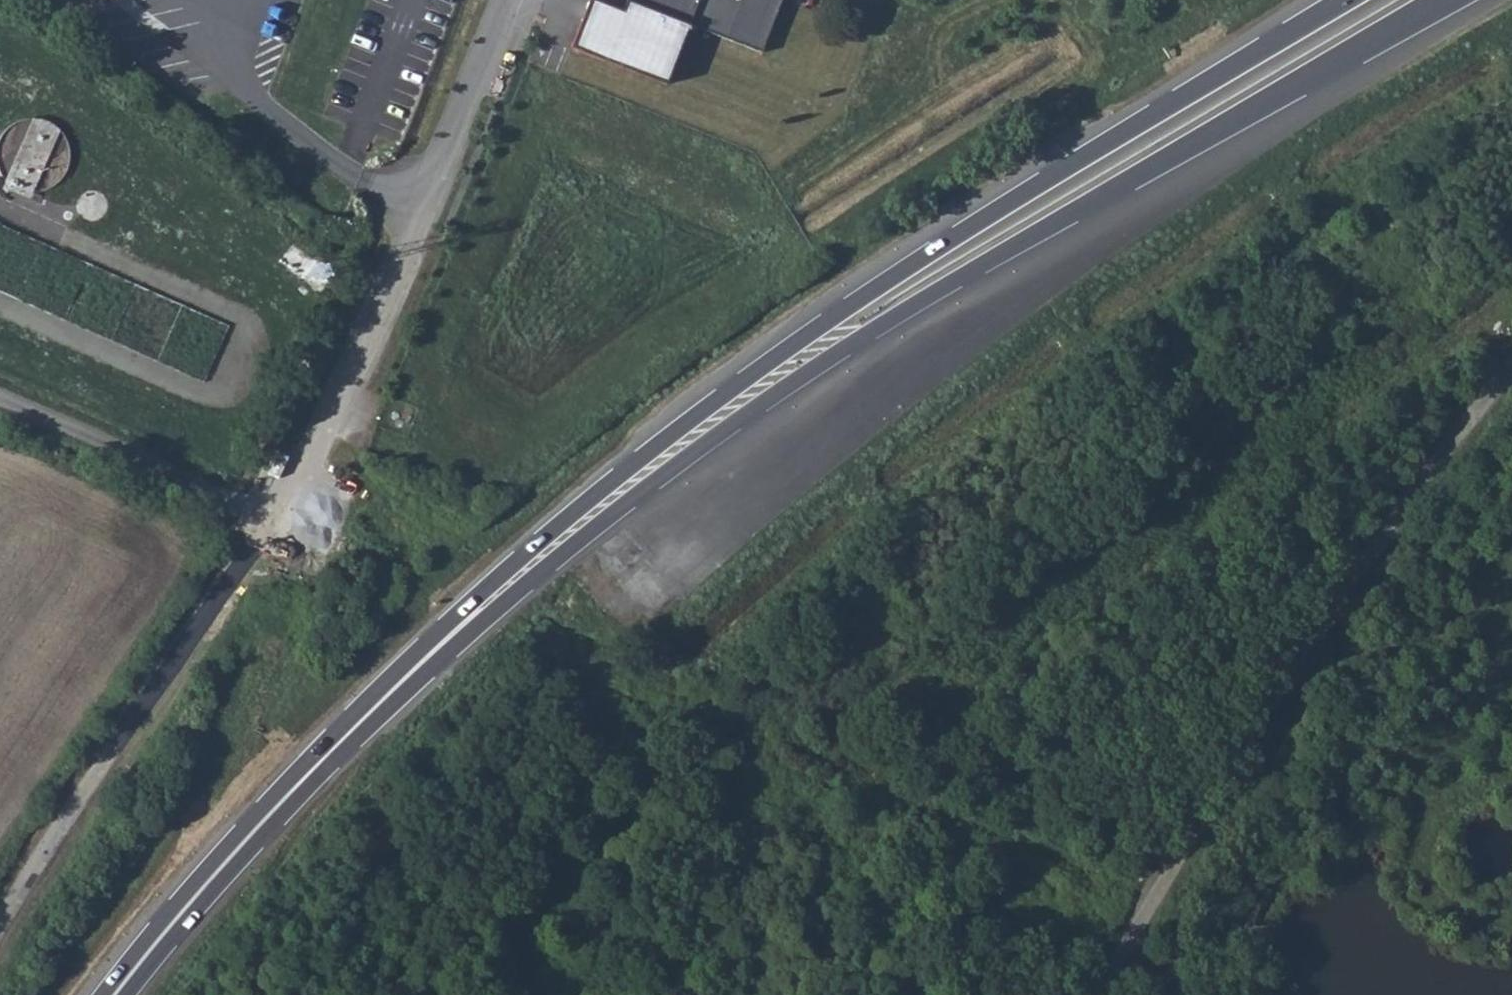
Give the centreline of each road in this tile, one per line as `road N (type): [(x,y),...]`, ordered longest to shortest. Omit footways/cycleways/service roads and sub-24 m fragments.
road 1 (trunk): [(467,619),(682,460),(989,257),(1441,0)]
road 2 (trunk): [(1342,0),(851,304),(630,465),(467,619)]
road 3 (unclassified): [(1511,371),(1332,606),(1097,994)]
road 4 (track): [(546,643),(1145,914)]
road 5 (unclassified): [(505,0),(295,501)]
road 6 (unclassified): [(0,924),(261,532),(295,501)]
road 7 (primary): [(114,994),(291,791),(467,619)]
road 8 (track): [(0,400),(140,458),(261,532)]

